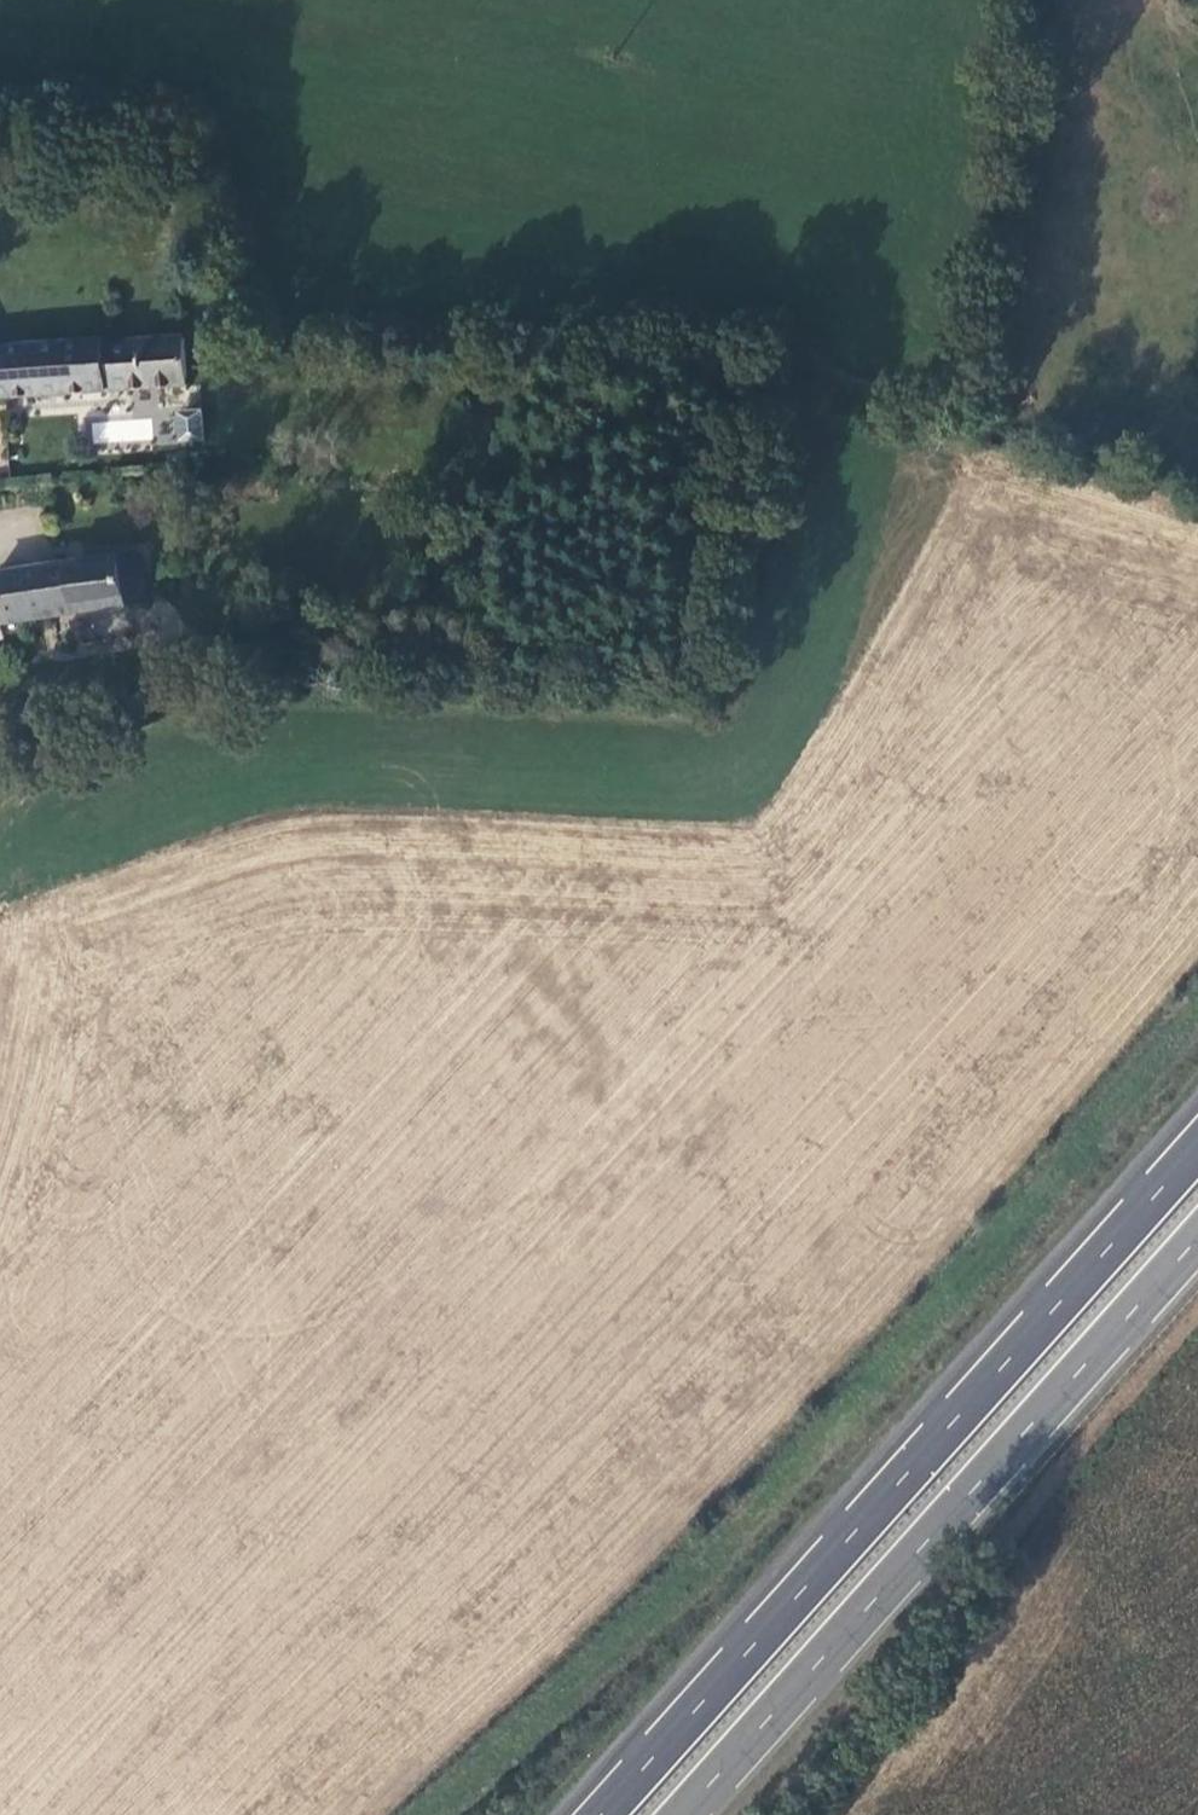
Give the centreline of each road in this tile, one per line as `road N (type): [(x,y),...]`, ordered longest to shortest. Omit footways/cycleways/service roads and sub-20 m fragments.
road 1 (trunk): [(1197,1144),(594,1814)]
road 2 (trunk): [(682,1814),(1197,1239)]

